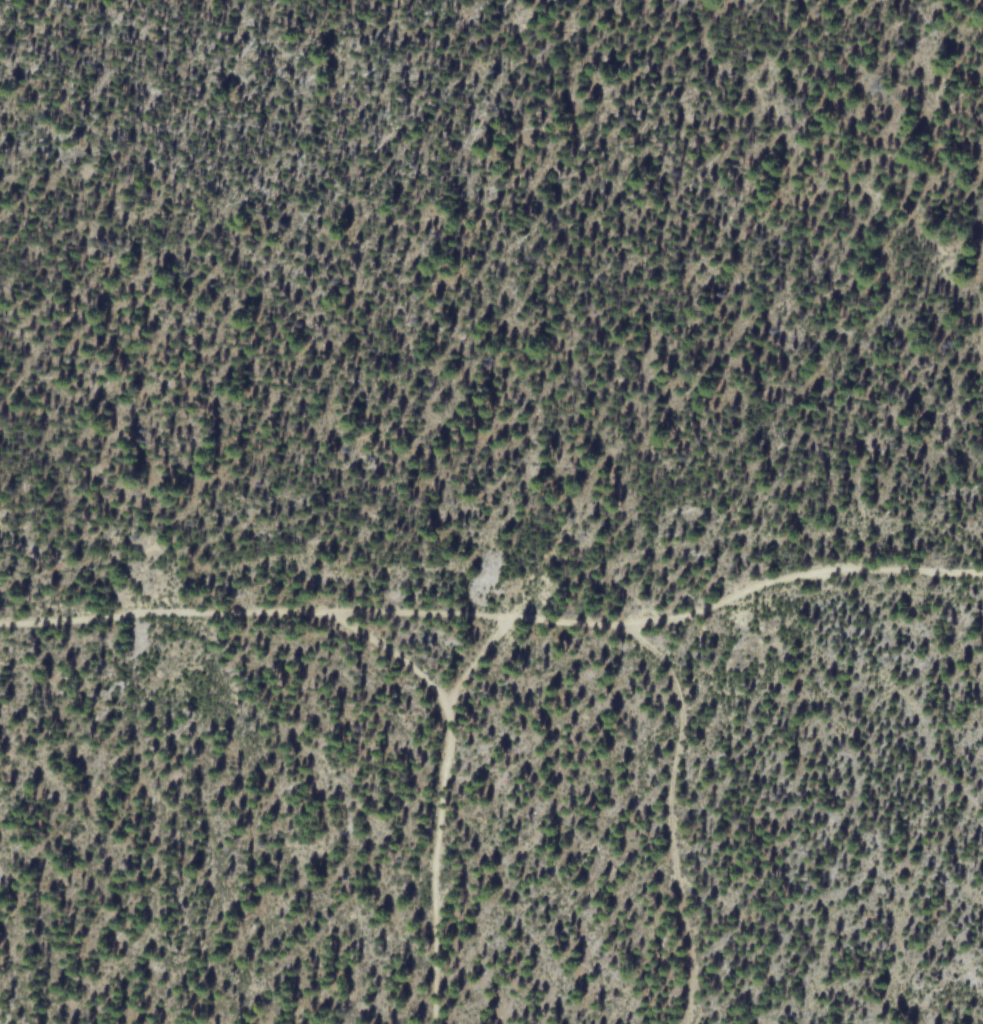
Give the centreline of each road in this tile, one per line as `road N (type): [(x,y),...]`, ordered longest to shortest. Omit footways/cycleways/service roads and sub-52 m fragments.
road 1 (track): [(0,621),(384,609),(630,622),(683,616),(824,571),(982,570)]
road 2 (track): [(434,1023),(435,869),(449,706),(412,668),(326,612)]

